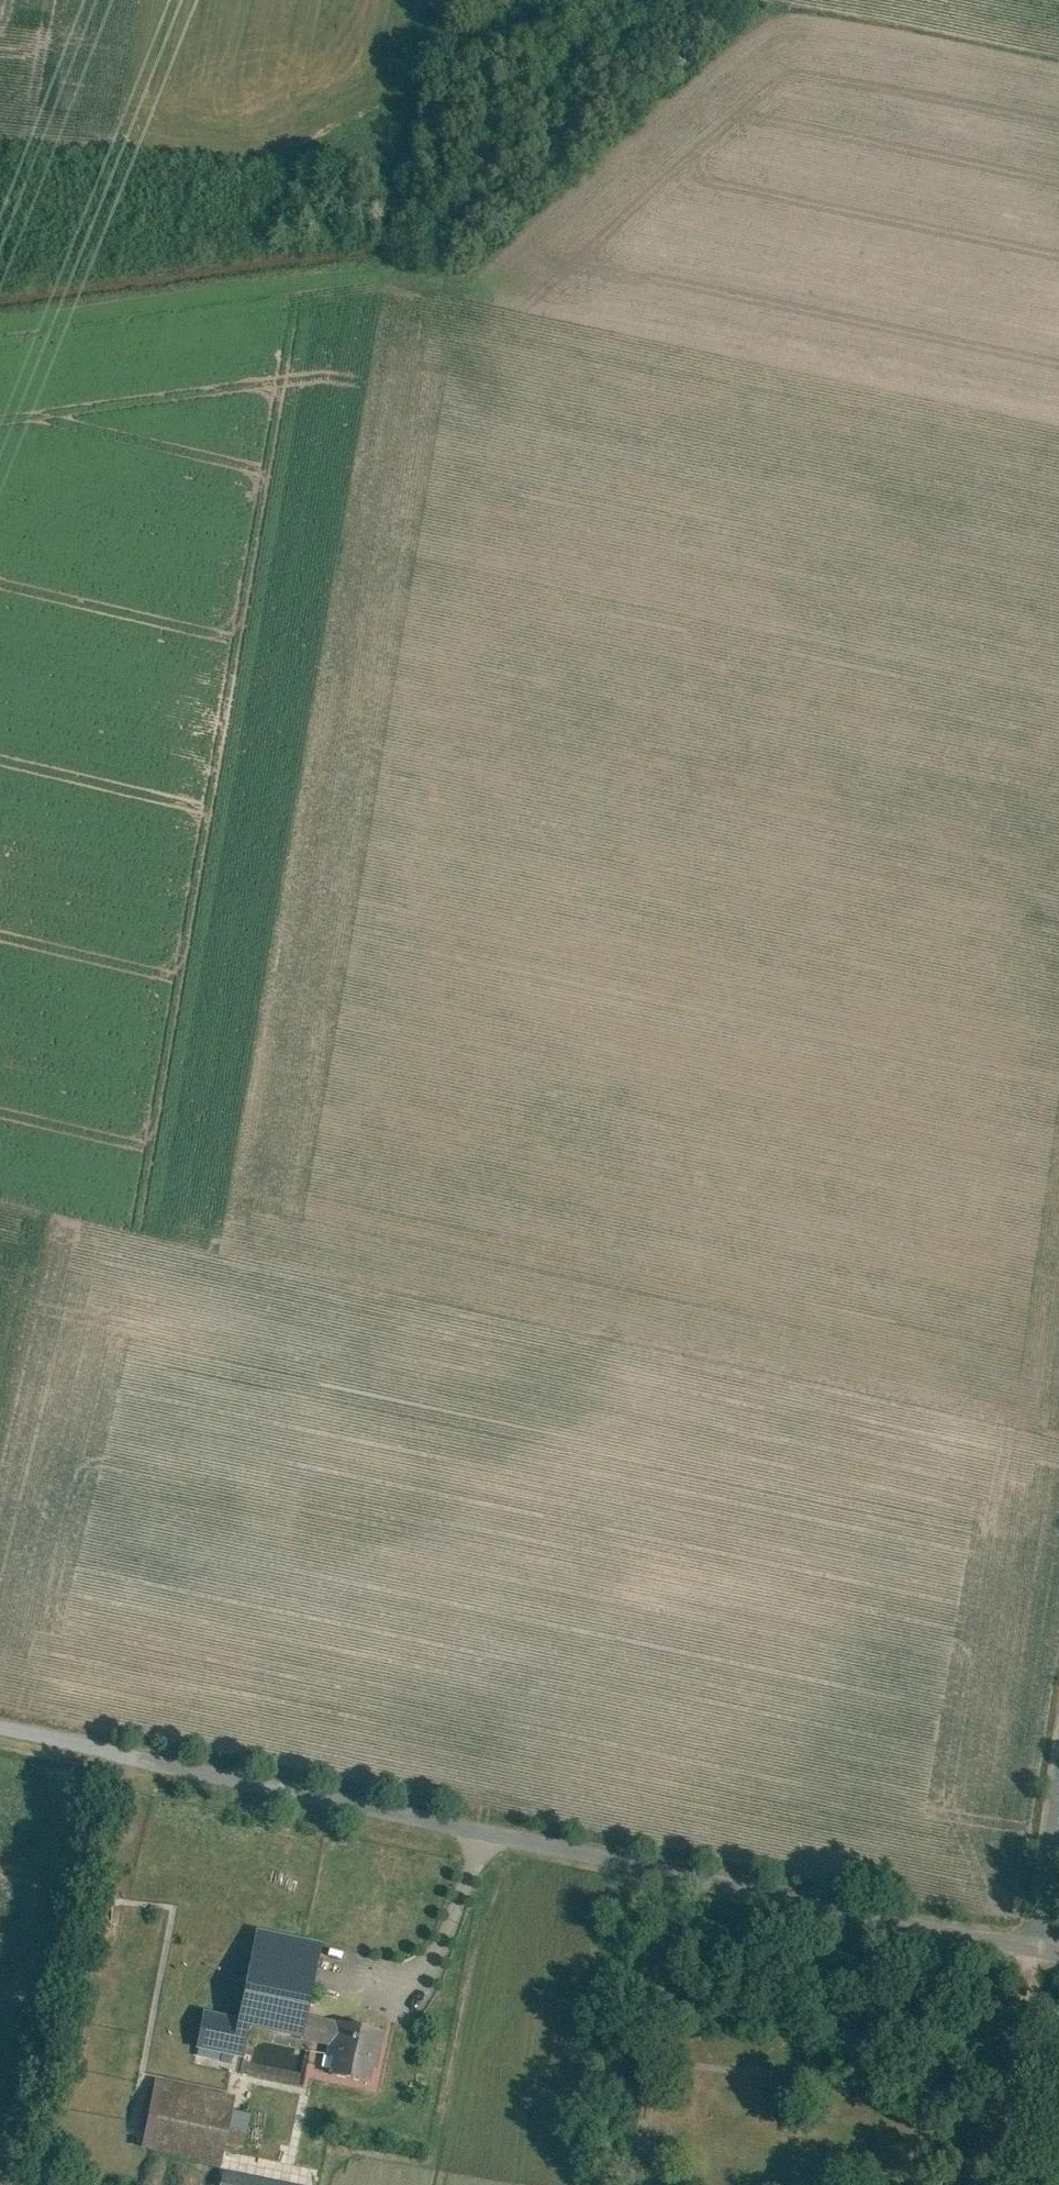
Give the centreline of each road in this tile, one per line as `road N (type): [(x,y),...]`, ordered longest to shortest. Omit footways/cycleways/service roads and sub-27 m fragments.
road 1 (unclassified): [(0,1728),(1029,1945)]
road 2 (track): [(992,2184),(1029,1945)]
road 3 (unclassified): [(1058,1757),(1029,1945)]

